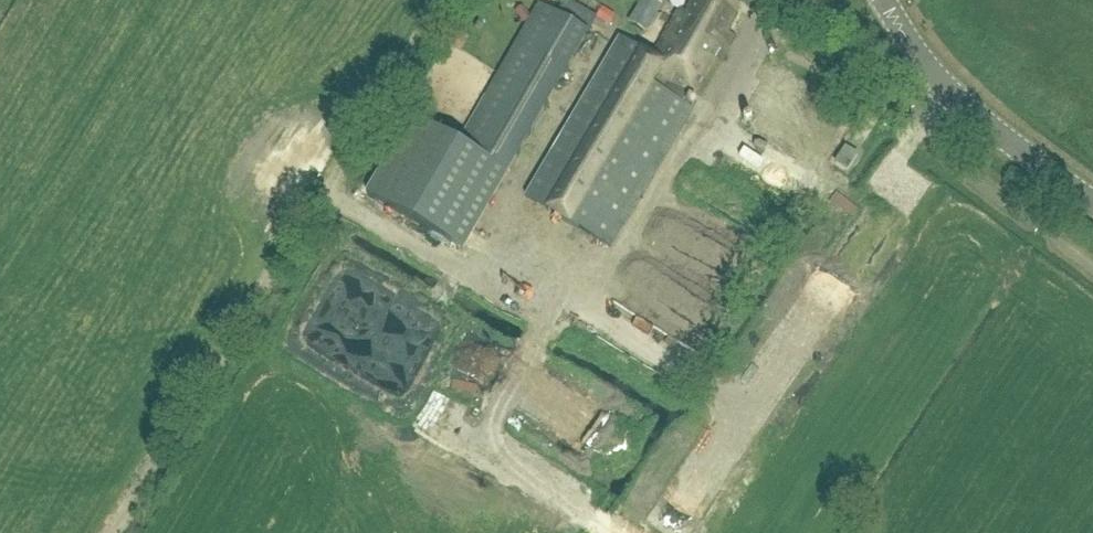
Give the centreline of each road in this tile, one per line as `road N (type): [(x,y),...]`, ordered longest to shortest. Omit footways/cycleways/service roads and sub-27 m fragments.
road 1 (track): [(108,532),(442,0)]
road 2 (secondary): [(1092,205),(921,57),(887,0)]

